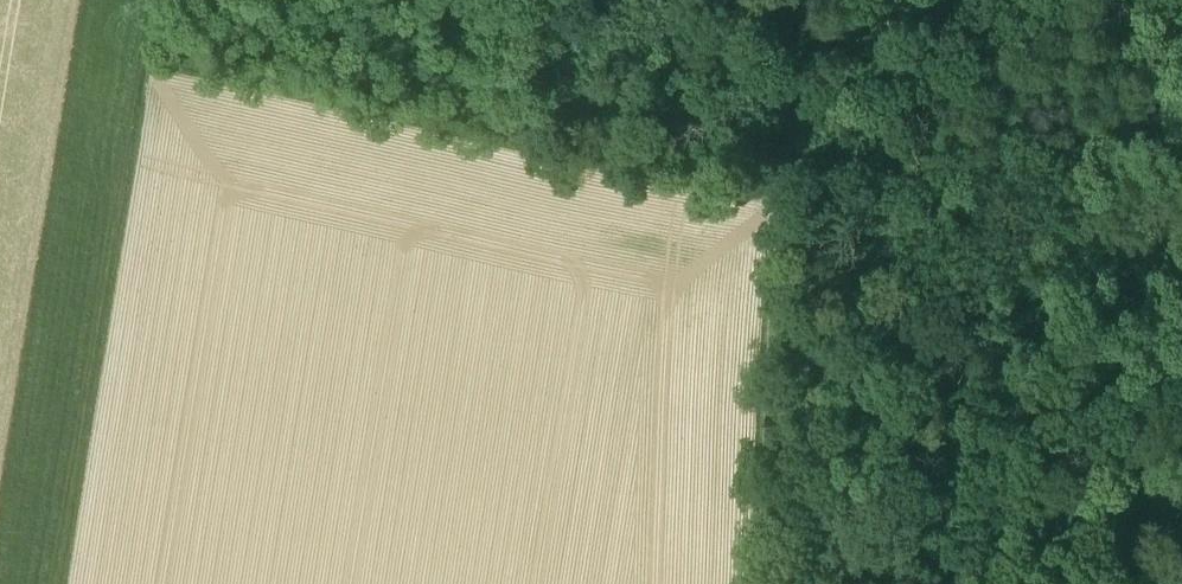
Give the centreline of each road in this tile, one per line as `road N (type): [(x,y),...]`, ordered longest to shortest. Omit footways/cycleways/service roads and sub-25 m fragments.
road 1 (track): [(90,583),(177,0)]
road 2 (track): [(773,0),(783,124),(769,583)]

